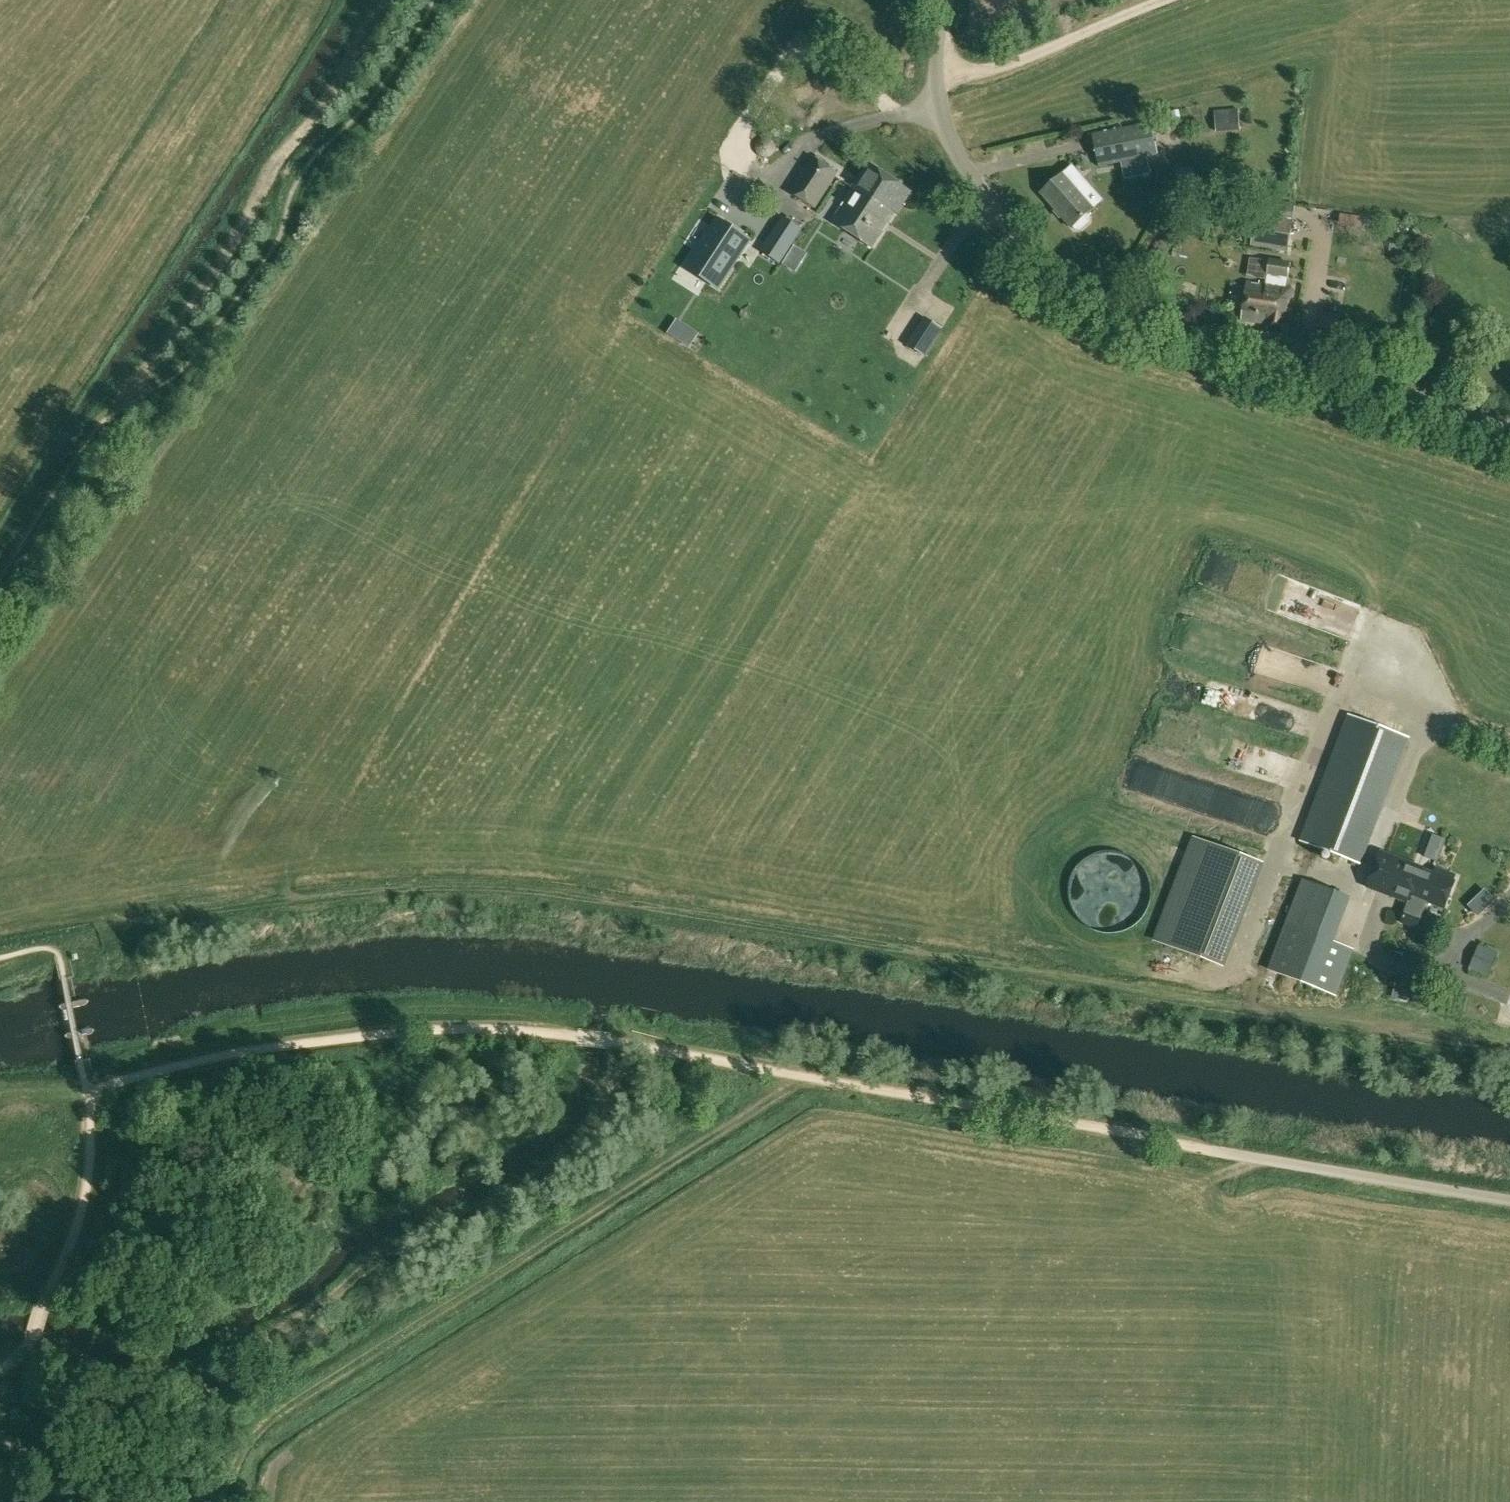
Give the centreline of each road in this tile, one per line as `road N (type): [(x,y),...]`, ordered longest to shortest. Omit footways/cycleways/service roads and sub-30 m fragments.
road 1 (unclassified): [(1509,425),(1151,317),(1057,275),(984,198),(942,118),(936,82),(946,0)]
road 2 (unclassified): [(1509,1200),(1214,1151)]
road 3 (track): [(898,116),(837,63),(808,54),(791,59),(735,149),(747,170),(773,185)]

